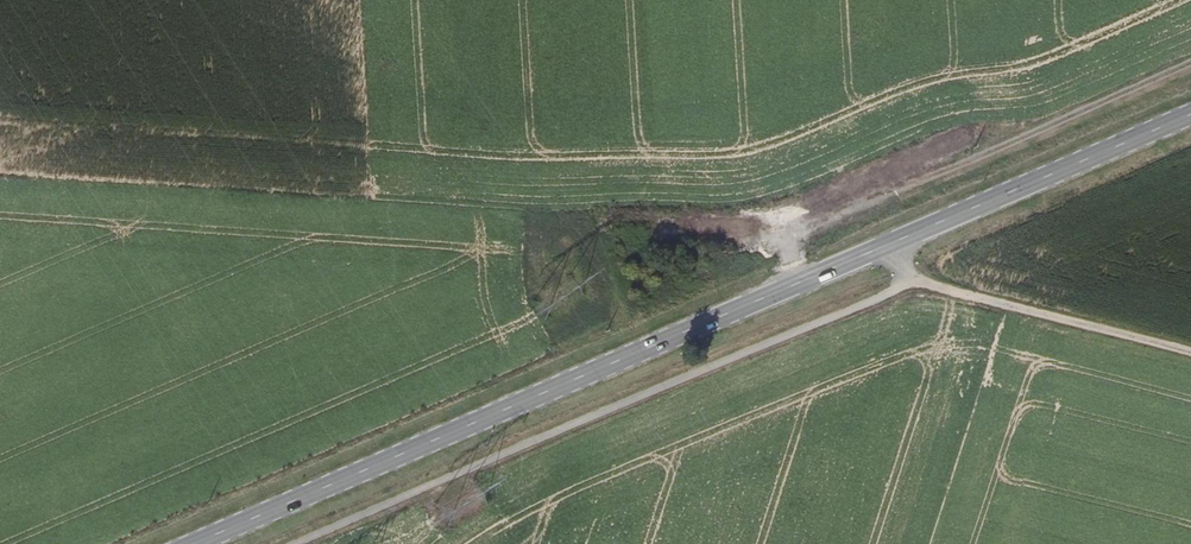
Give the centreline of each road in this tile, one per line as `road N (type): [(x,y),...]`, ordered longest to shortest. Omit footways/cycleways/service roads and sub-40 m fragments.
road 1 (secondary): [(194,543),(1190,114)]
road 2 (track): [(287,543),(909,282)]
road 3 (track): [(801,282),(788,252),(813,227),(1190,59)]
road 4 (track): [(1190,351),(909,282),(878,249)]

